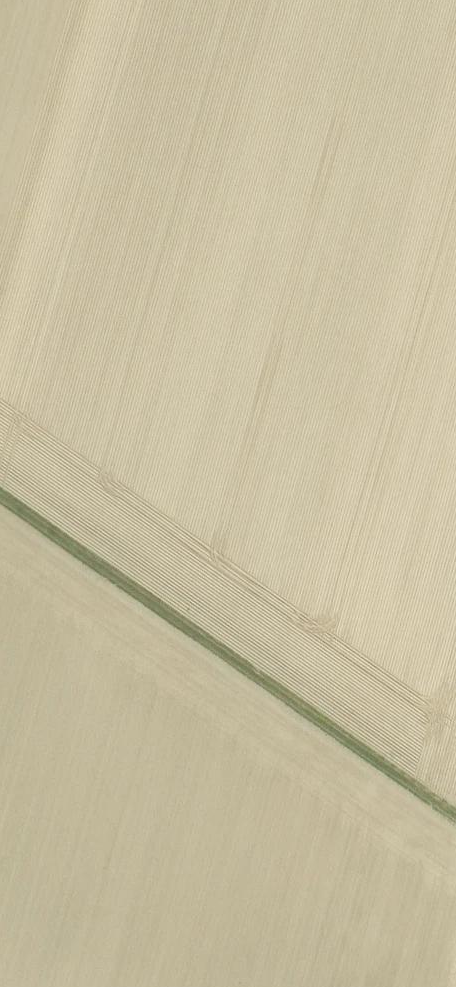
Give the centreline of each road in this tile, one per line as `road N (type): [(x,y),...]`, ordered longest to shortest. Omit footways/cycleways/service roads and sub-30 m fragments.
road 1 (track): [(0,499),(455,819)]

